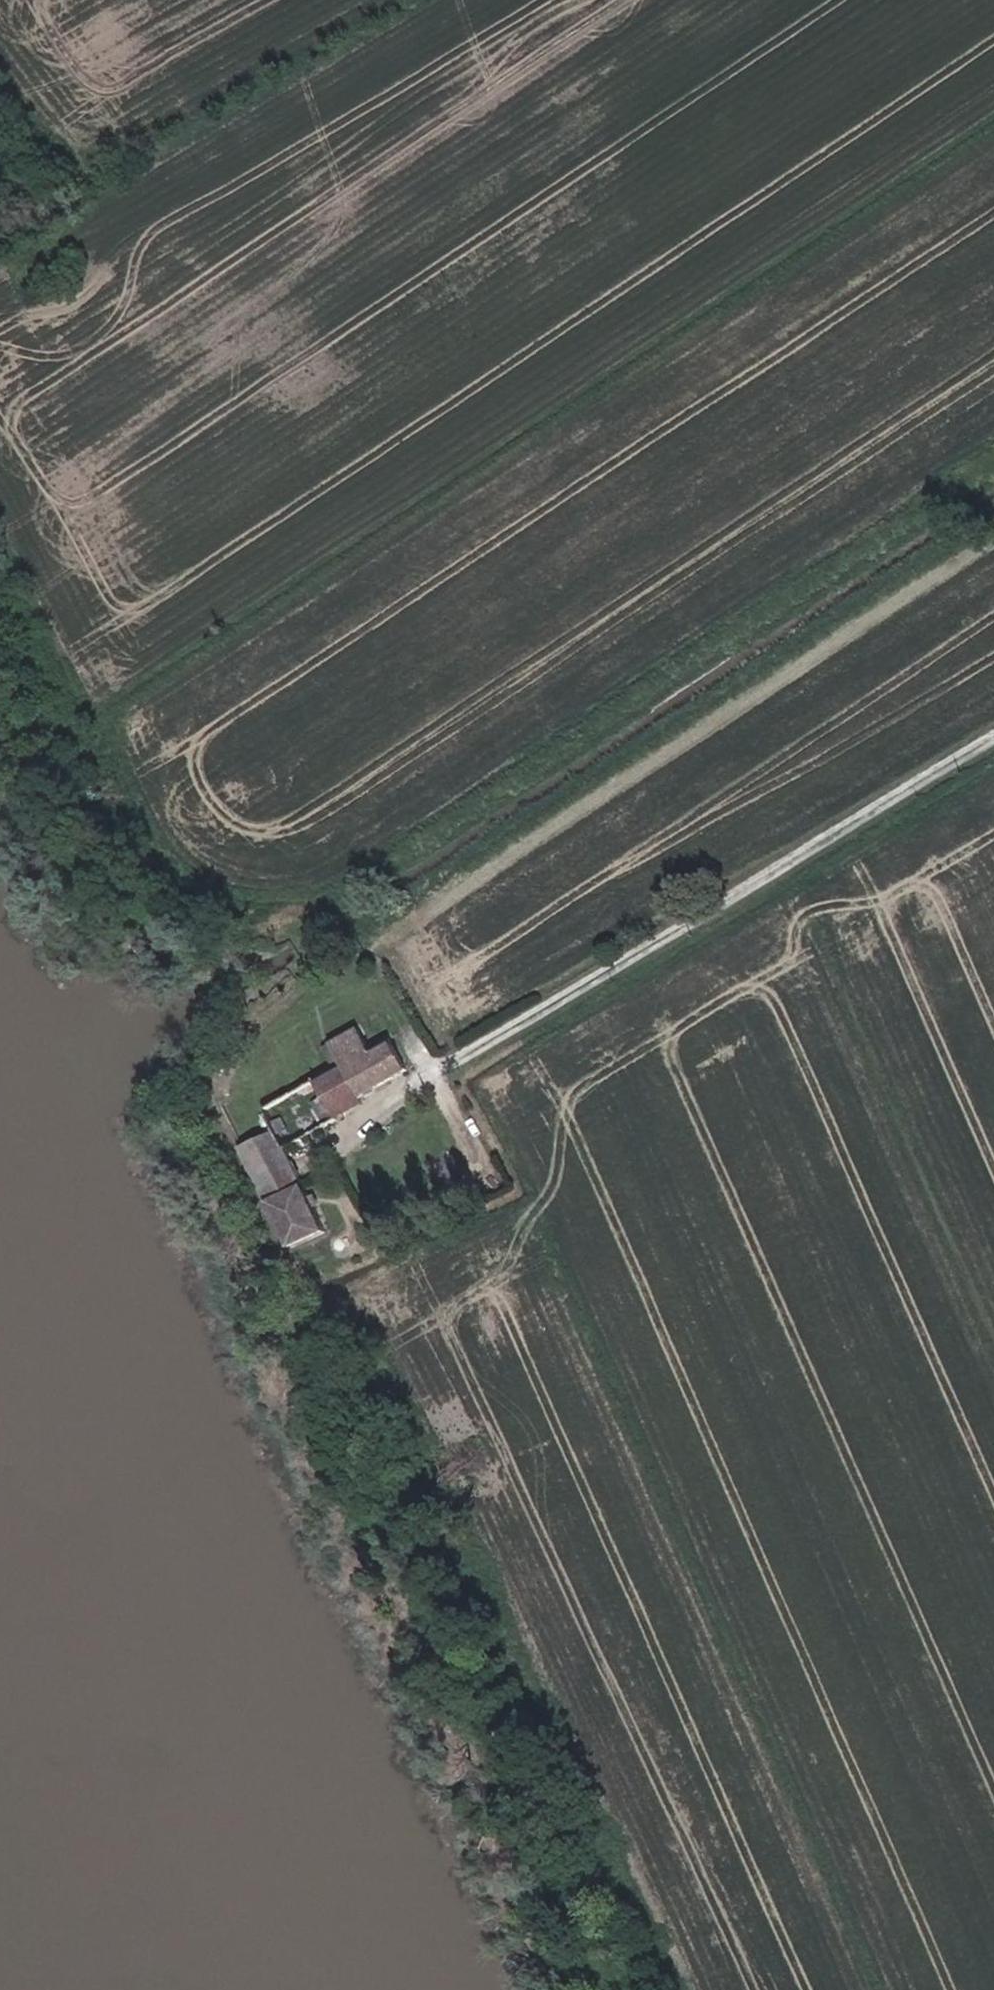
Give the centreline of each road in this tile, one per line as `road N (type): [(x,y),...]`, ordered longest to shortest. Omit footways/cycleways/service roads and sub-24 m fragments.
road 1 (track): [(391,1115),(993,741)]

